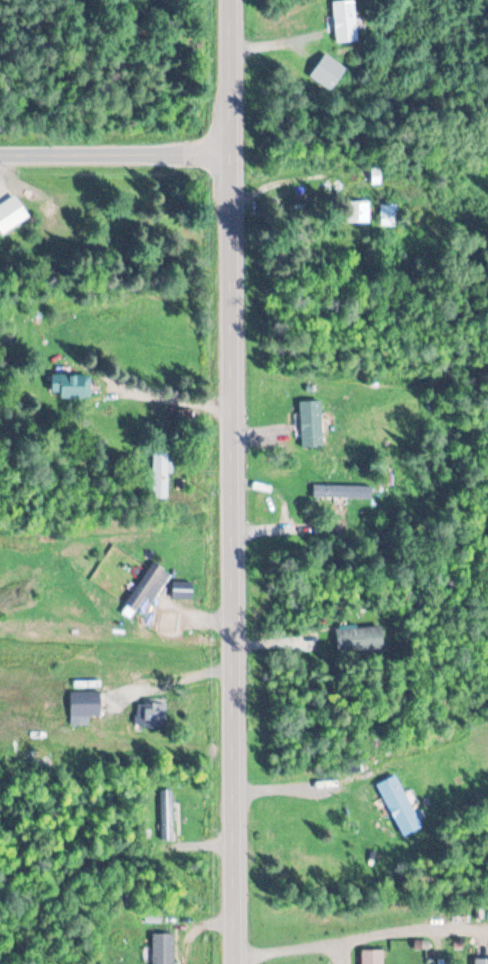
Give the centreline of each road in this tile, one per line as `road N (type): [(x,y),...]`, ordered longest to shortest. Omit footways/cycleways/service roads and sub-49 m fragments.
road 1 (residential): [(234,963),(229,154)]
road 2 (residential): [(229,154),(0,153)]
road 3 (residential): [(229,154),(229,0)]

